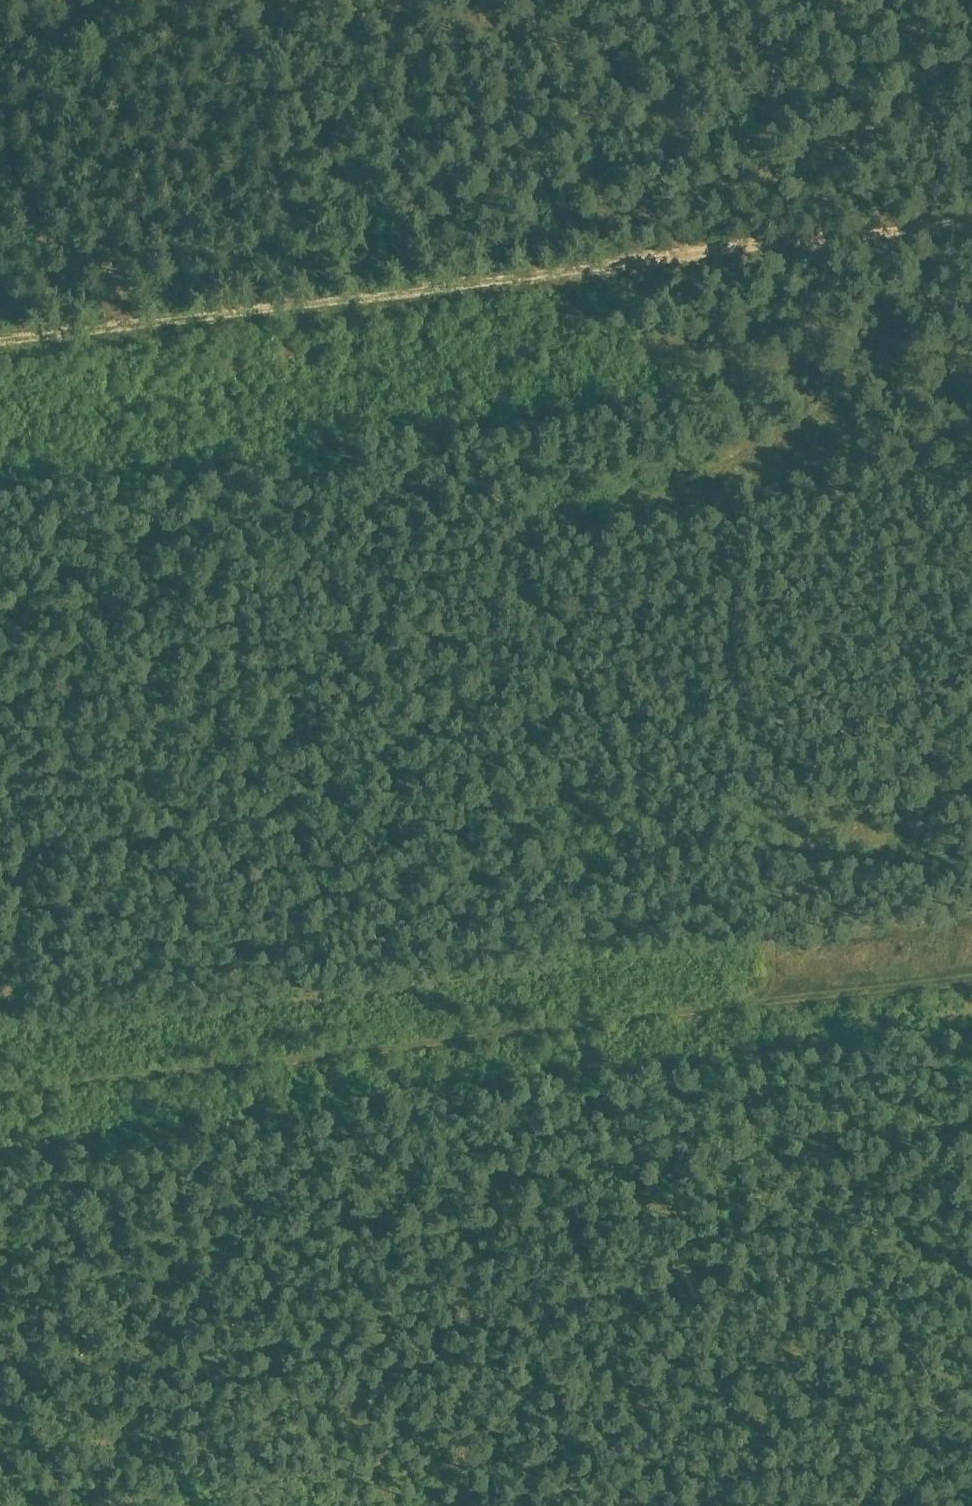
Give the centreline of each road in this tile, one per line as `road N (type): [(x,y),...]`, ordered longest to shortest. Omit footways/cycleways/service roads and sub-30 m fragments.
road 1 (track): [(0,341),(971,216)]

